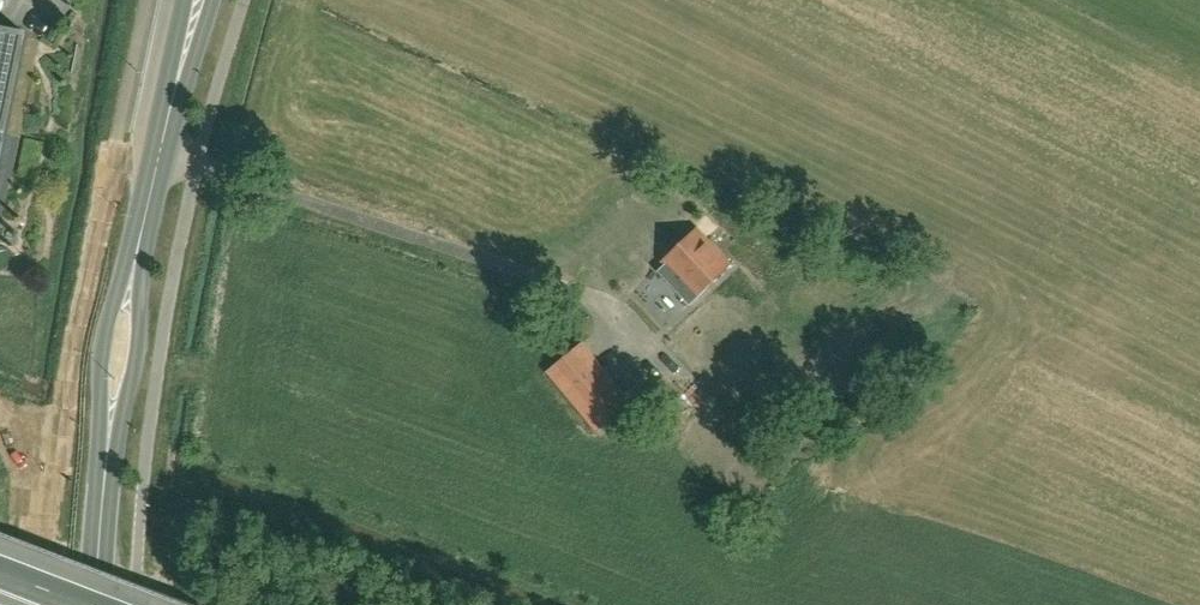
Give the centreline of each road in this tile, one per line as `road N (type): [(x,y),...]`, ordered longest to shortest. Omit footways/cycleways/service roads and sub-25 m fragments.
road 1 (secondary): [(95,604),(134,265),(199,0)]

